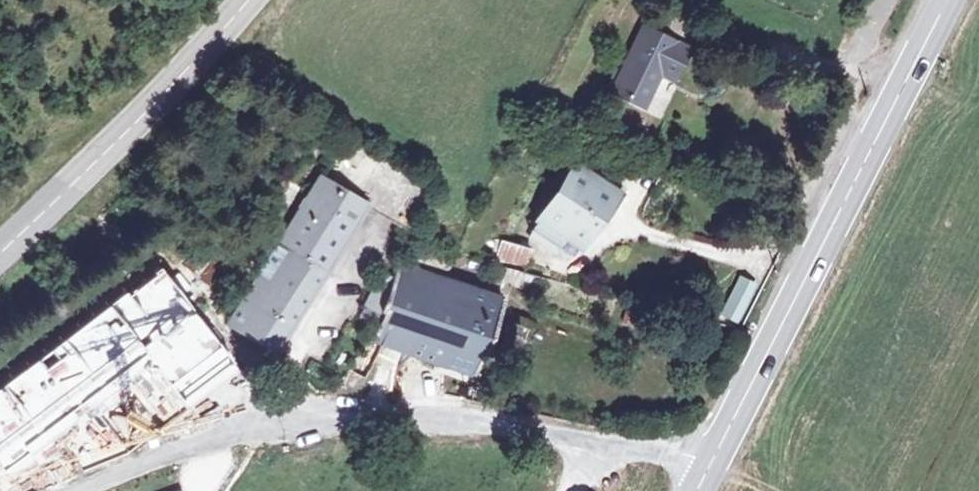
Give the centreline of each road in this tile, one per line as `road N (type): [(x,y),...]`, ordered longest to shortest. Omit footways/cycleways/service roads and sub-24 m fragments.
road 1 (residential): [(75,490),(233,434),(352,415),(484,424),(713,460)]
road 2 (secondary): [(713,460),(946,0)]
road 3 (tertiary): [(248,0),(0,253)]

